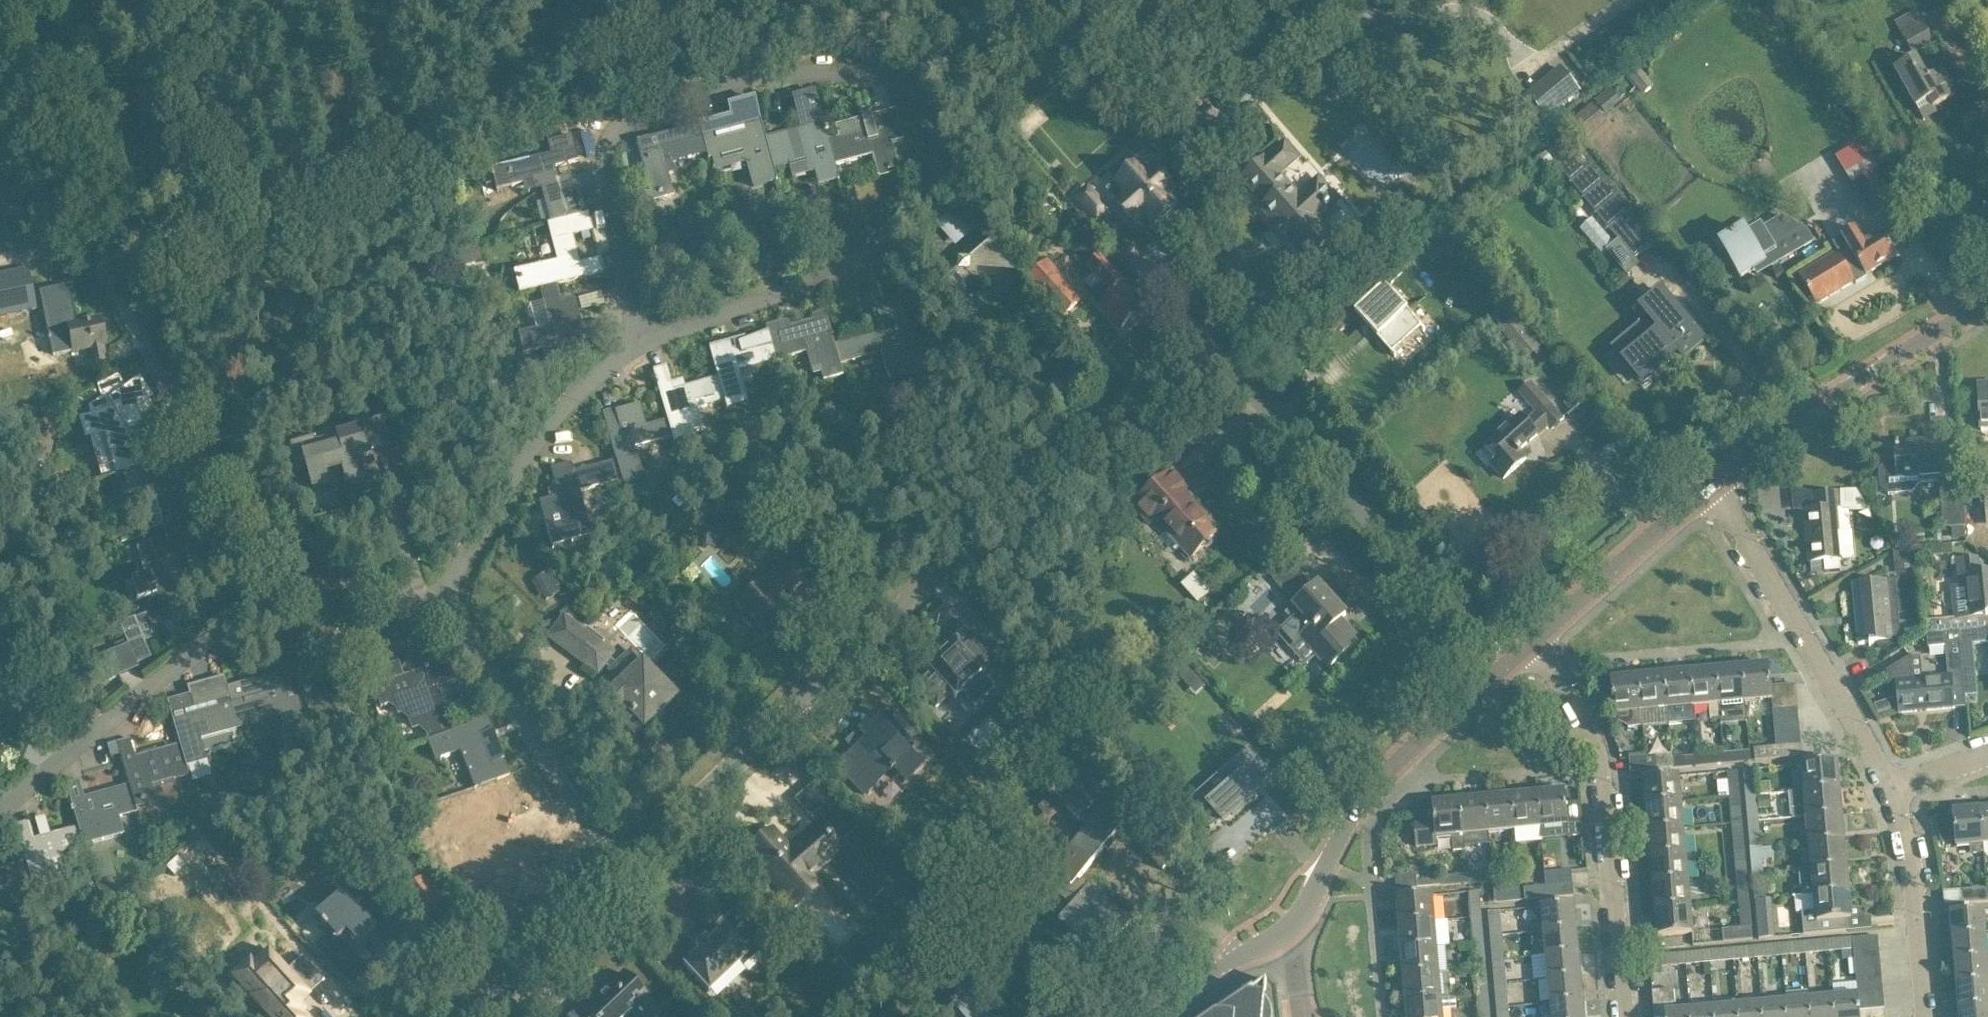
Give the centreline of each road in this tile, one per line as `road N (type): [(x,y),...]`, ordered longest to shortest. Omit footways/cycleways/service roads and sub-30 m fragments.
road 1 (residential): [(619,873),(1178,358),(1219,358),(1239,375),(1500,670)]
road 2 (residential): [(641,341),(607,181),(610,138),(650,111),(762,75),(859,72),(898,84),(928,117),(937,159),(929,189),(904,220),(862,253),(790,290),(691,327)]
road 3 (track): [(159,0),(204,218),(221,238),(249,240),(715,0)]
road 4 (residential): [(1624,1016),(1597,754),(1533,641)]
road 5 (residential): [(0,810),(289,580)]
road 6 (track): [(18,0),(80,235),(135,331)]
road 7 (residential): [(1892,787),(1714,485)]
road 8 (residential): [(444,603),(521,463),(563,409),(641,341)]
road 9 (residential): [(1714,485),(1872,370),(1987,301)]
road 10 (residential): [(619,873),(444,603)]
road 11 (residential): [(289,580),(135,331)]
road 12 (residential): [(1327,866),(1376,785),(1500,670)]
road 13 (residential): [(1533,641),(1714,485)]
road 14 (residential): [(1922,1016),(1913,892),(1892,787)]
road 15 (residential): [(462,1016),(619,873)]
road 16 (residential): [(444,603),(289,580)]
road 17 (residential): [(1169,1016),(1219,966),(1284,935)]

